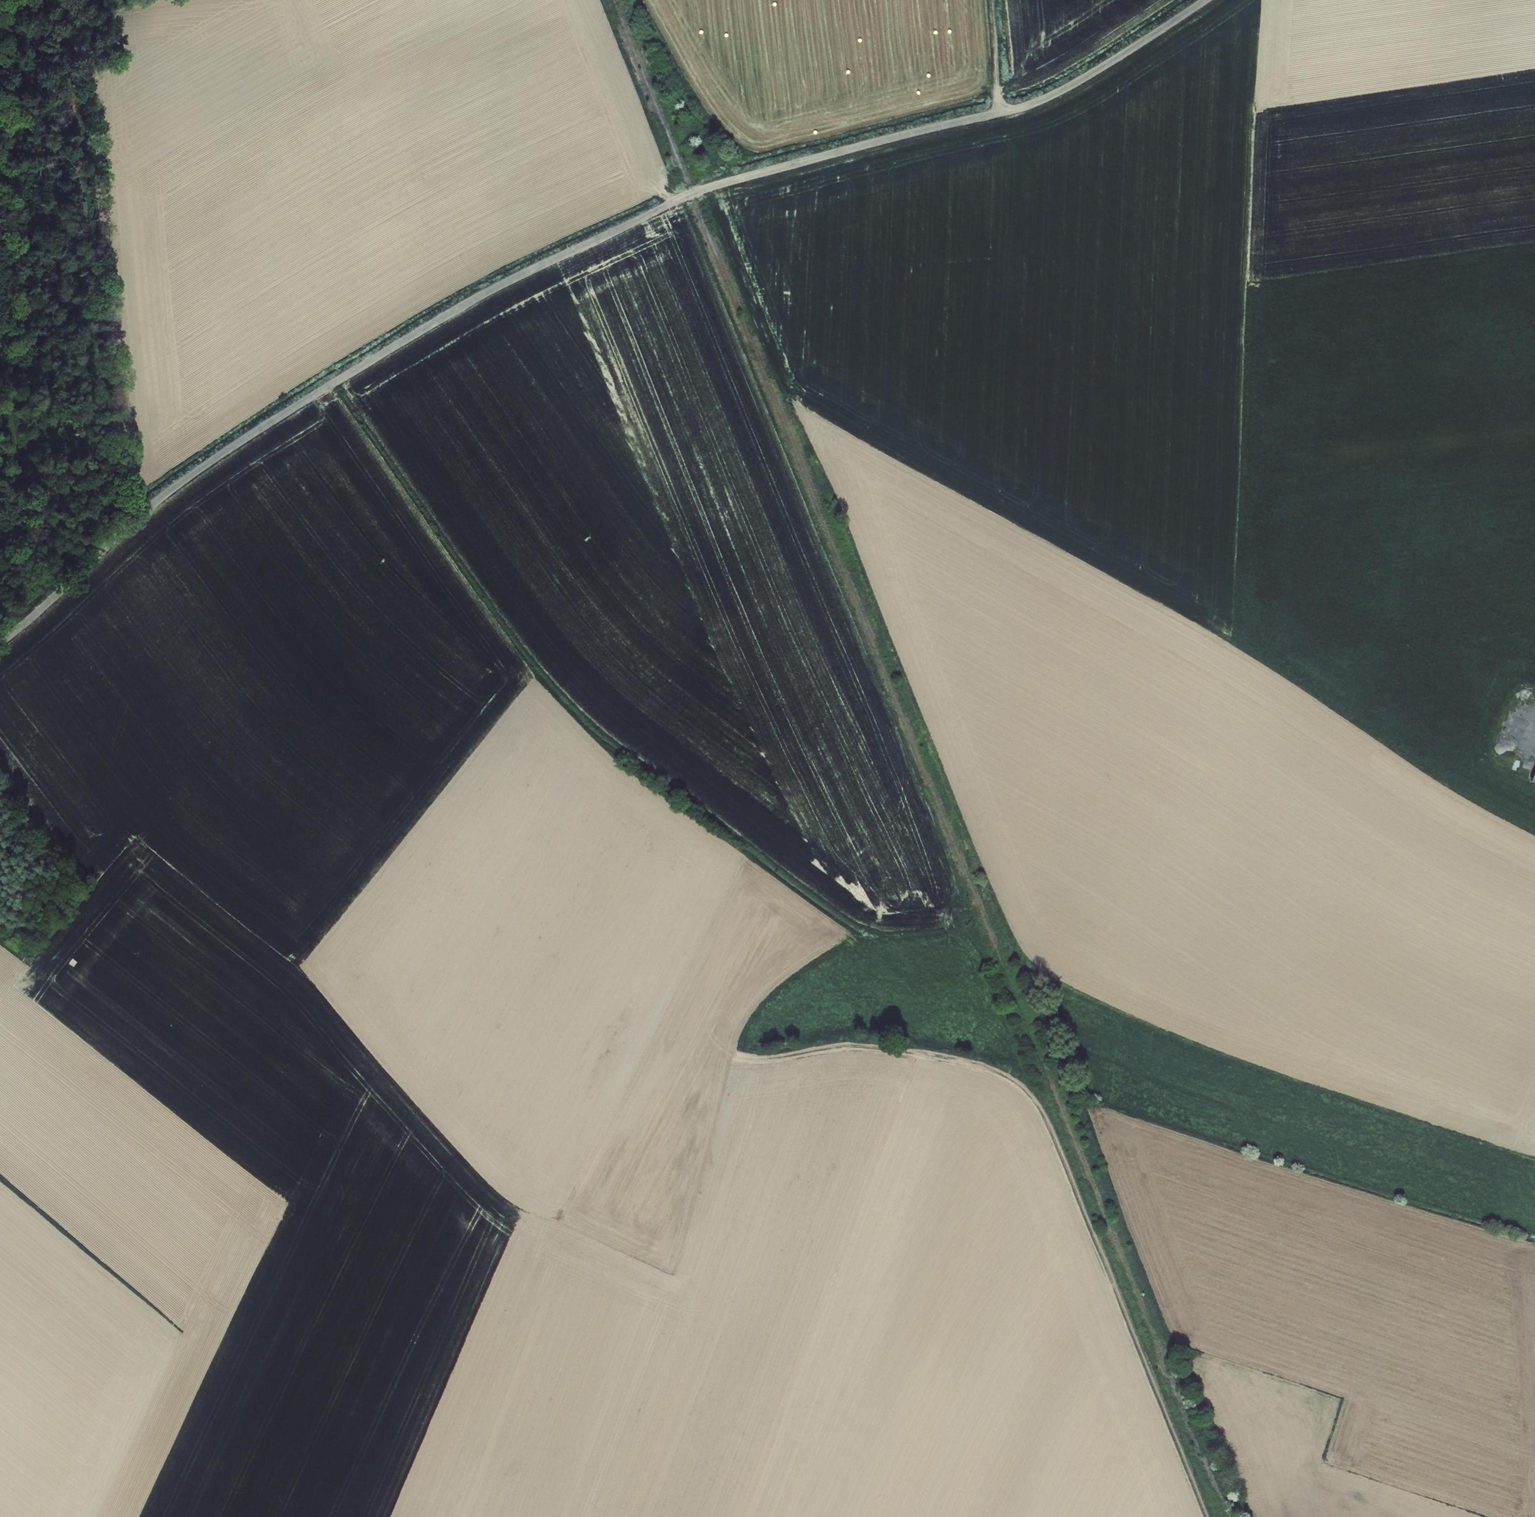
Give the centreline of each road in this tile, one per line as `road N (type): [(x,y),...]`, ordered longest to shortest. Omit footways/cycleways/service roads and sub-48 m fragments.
road 1 (track): [(1206,0),(1036,104),(706,189),(484,294),(193,473),(0,643)]

